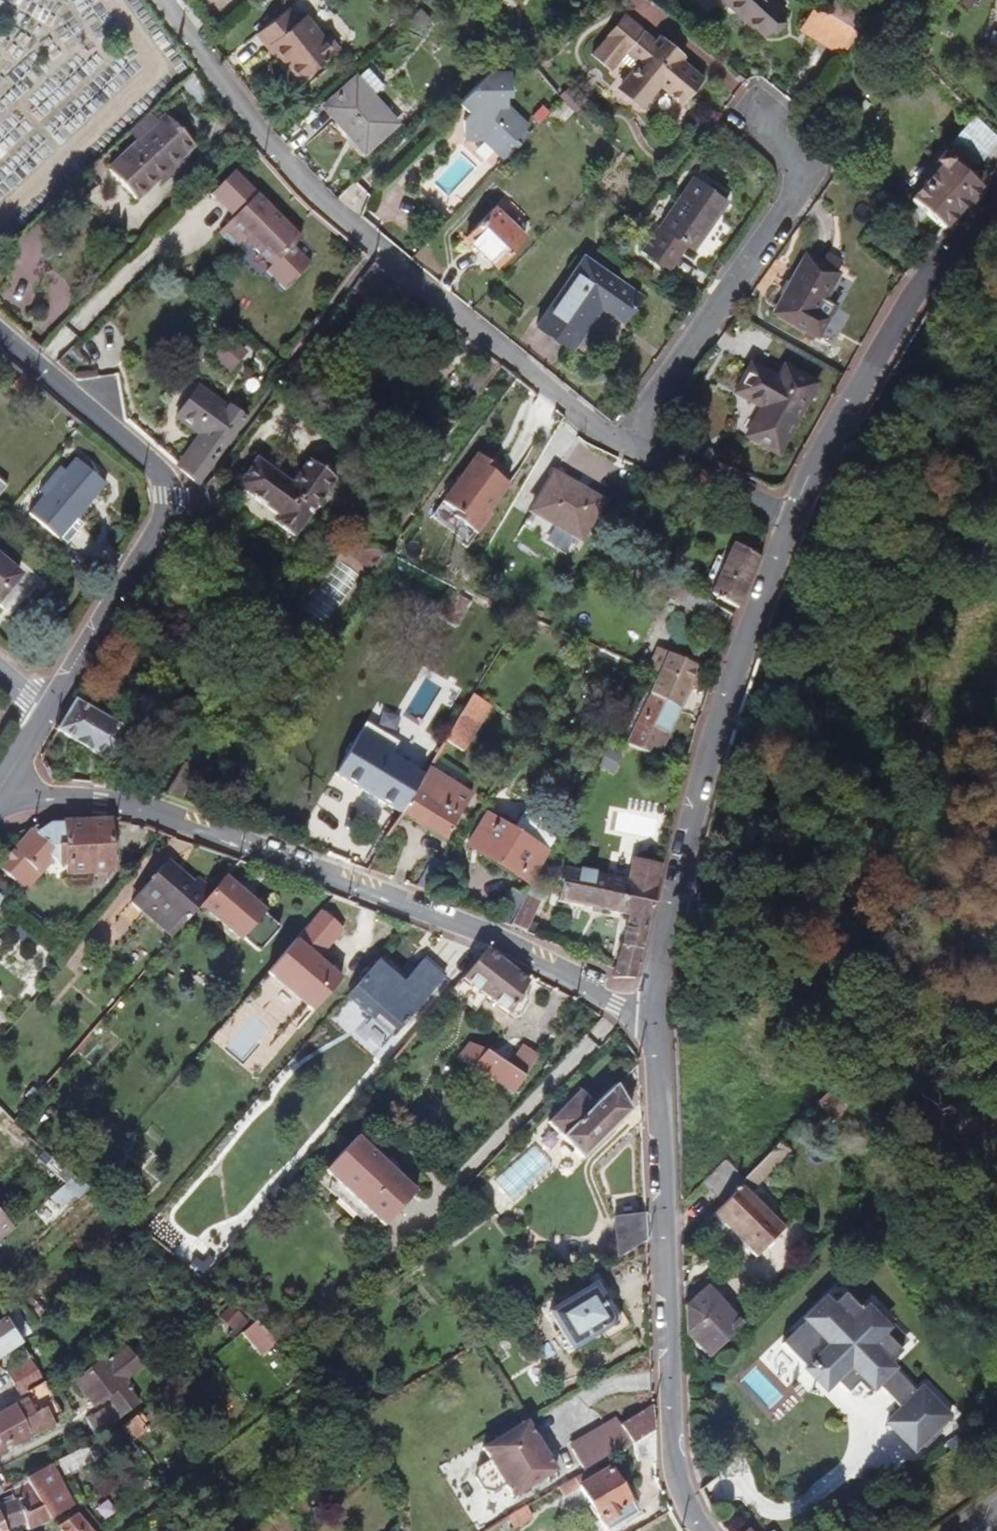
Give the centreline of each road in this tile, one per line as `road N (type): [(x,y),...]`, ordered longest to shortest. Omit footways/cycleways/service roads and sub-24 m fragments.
road 1 (residential): [(0,789),(145,812),(472,933),(614,1007),(658,1019)]
road 2 (residential): [(620,444),(306,188),(214,79),(164,0)]
road 3 (residential): [(792,520),(728,696),(695,819),(658,1019)]
road 4 (residential): [(658,1019),(672,1465),(700,1530)]
road 5 (residential): [(46,714),(172,503),(163,474),(0,333)]
road 6 (residential): [(620,444),(808,180),(758,113)]
road 7 (residential): [(996,202),(912,297),(792,520)]
road 8 (residential): [(792,520),(620,444)]

